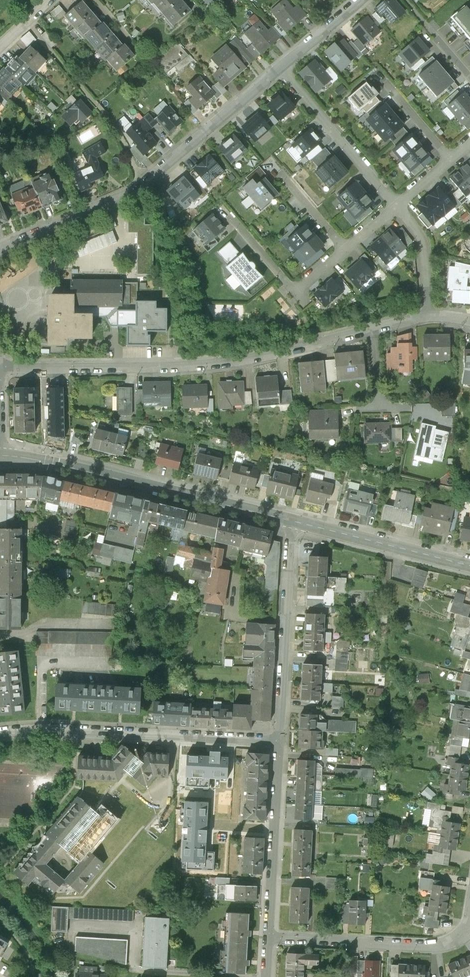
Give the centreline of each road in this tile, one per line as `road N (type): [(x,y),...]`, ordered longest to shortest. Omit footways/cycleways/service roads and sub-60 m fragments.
road 1 (residential): [(0,367),(199,365),(429,316)]
road 2 (residential): [(0,251),(143,187),(279,71)]
road 3 (secondary): [(0,455),(292,521)]
road 4 (residential): [(279,741),(0,733)]
road 5 (residential): [(292,521),(279,741)]
road 6 (residential): [(268,938),(429,946),(460,937),(469,924)]
road 7 (residential): [(268,938),(279,741)]
road 8 (secondary): [(292,521),(469,566)]
road 9 (residential): [(279,71),(396,206)]
road 10 (residential): [(231,220),(295,292),(344,250)]

